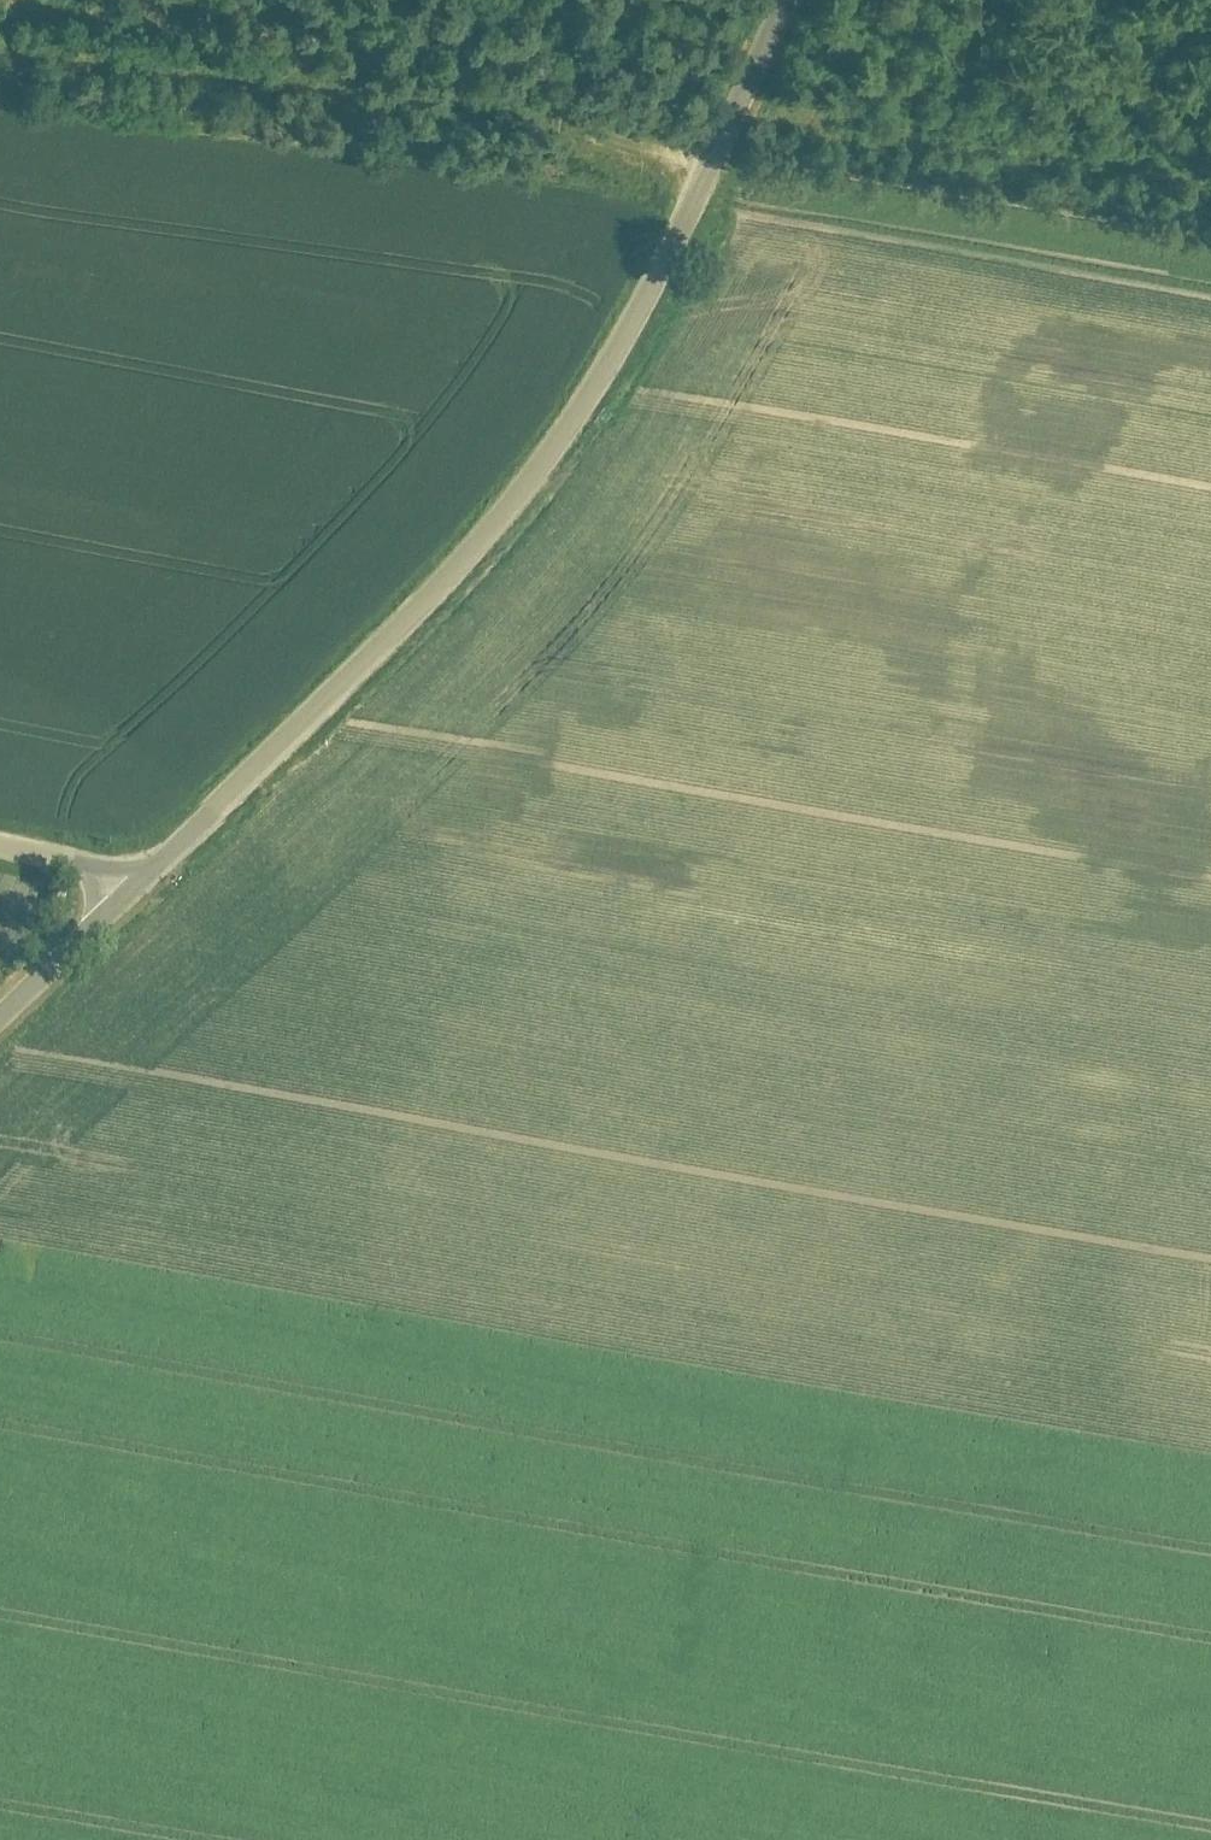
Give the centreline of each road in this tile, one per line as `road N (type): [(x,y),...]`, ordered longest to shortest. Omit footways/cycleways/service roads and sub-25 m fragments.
road 1 (residential): [(141,886),(478,560),(696,216),(798,0)]
road 2 (residential): [(0,1023),(141,886)]
road 3 (residential): [(141,886),(105,870),(0,849)]

